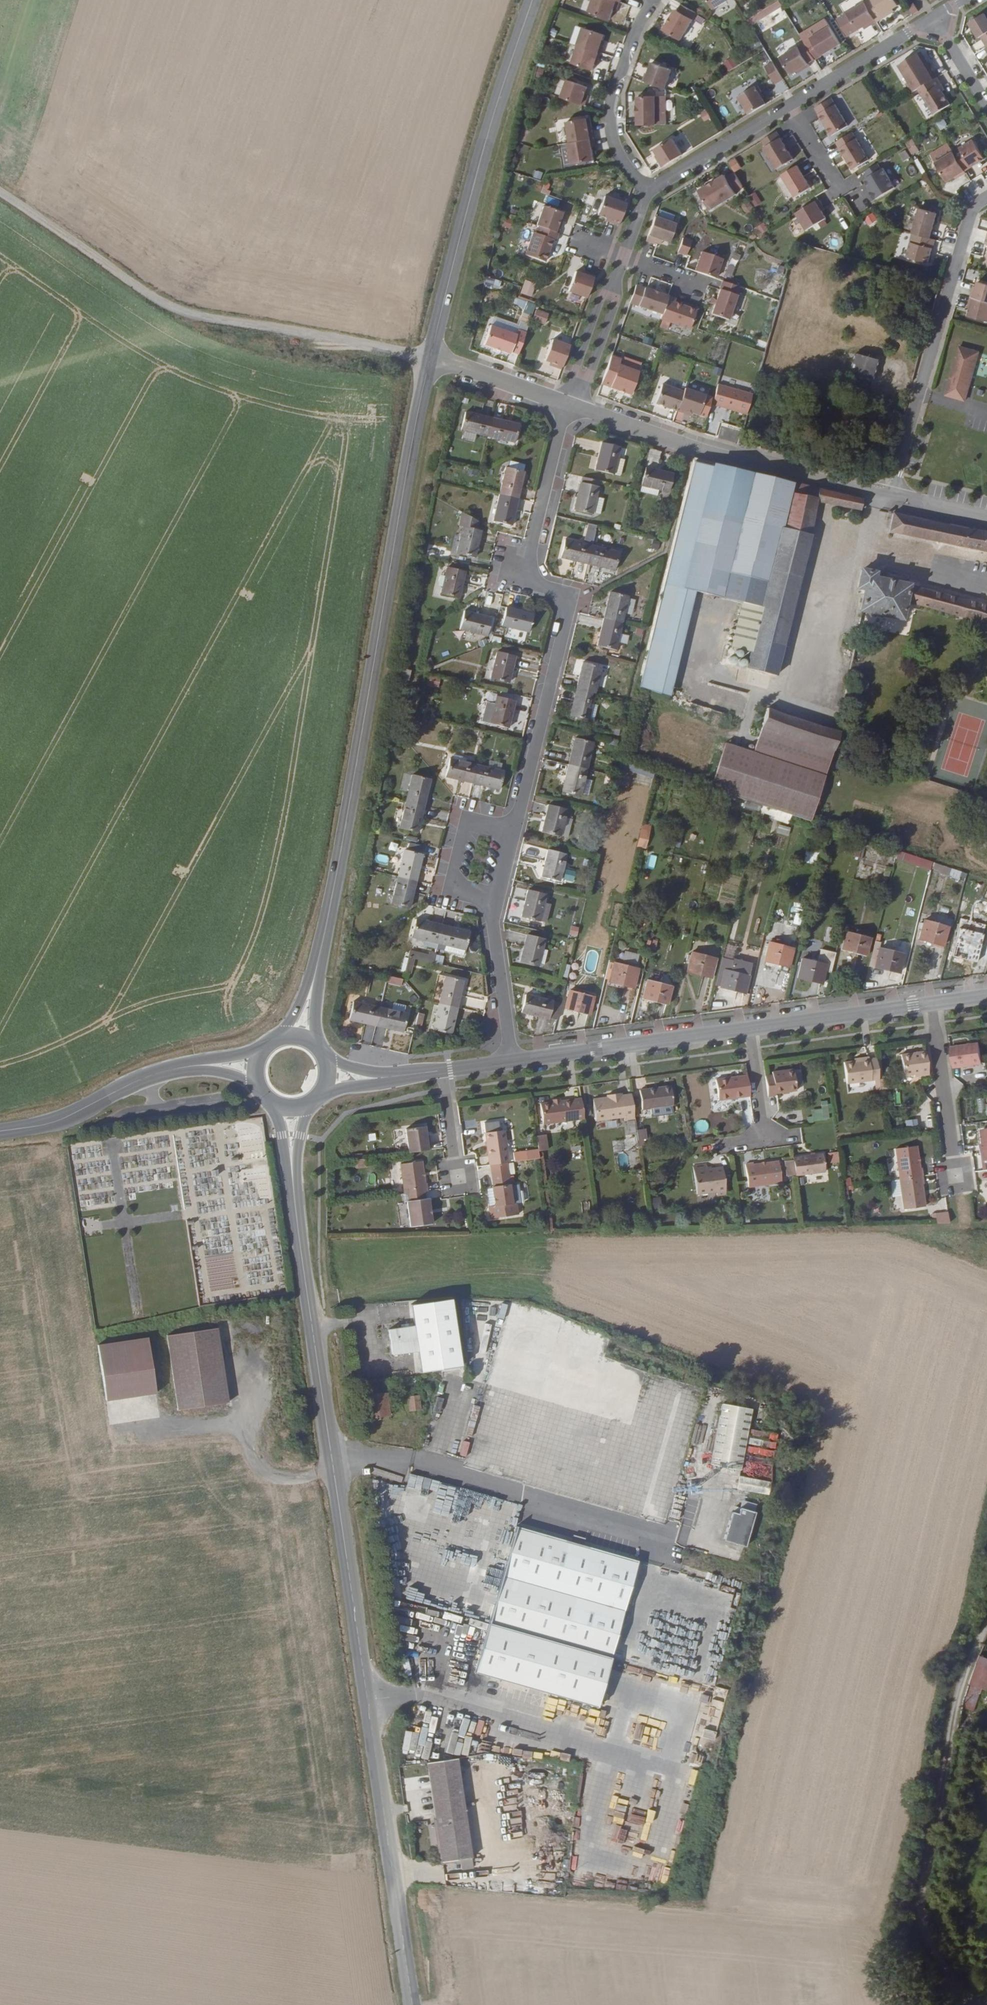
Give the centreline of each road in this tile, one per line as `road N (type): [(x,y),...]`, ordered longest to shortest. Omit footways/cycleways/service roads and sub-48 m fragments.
road 1 (tertiary): [(415,2004),(309,1295),(292,1156),(299,1107)]
road 2 (tertiary): [(302,1038),(430,358)]
road 3 (residential): [(578,405),(563,419),(524,581),(572,594),(515,825)]
road 4 (track): [(0,191),(167,304),(430,358)]
road 5 (track): [(944,2004),(929,1834),(945,1713),(986,1626)]
road 6 (tertiary): [(430,358),(467,197),(537,0)]
road 7 (residential): [(578,405),(892,496)]
road 8 (residential): [(892,496),(974,207),(986,199)]
road 9 (tertiary): [(751,1027),(511,1060)]
road 10 (secondary): [(201,1065),(156,1076),(57,1122),(0,1134)]
road 11 (residential): [(653,193),(616,143),(614,117),(649,7)]
road 12 (tertiary): [(932,1003),(751,1027)]
road 13 (residential): [(515,825),(467,814),(450,888),(497,901)]
road 14 (residential): [(933,18),(791,109)]
road 15 (residential): [(791,109),(653,193)]
road 16 (residential): [(932,1003),(953,1163)]
road 17 (residential): [(497,901),(491,920),(511,1060)]
road 18 (residential): [(578,405),(631,257)]
road 19 (residential): [(430,358),(578,405)]

